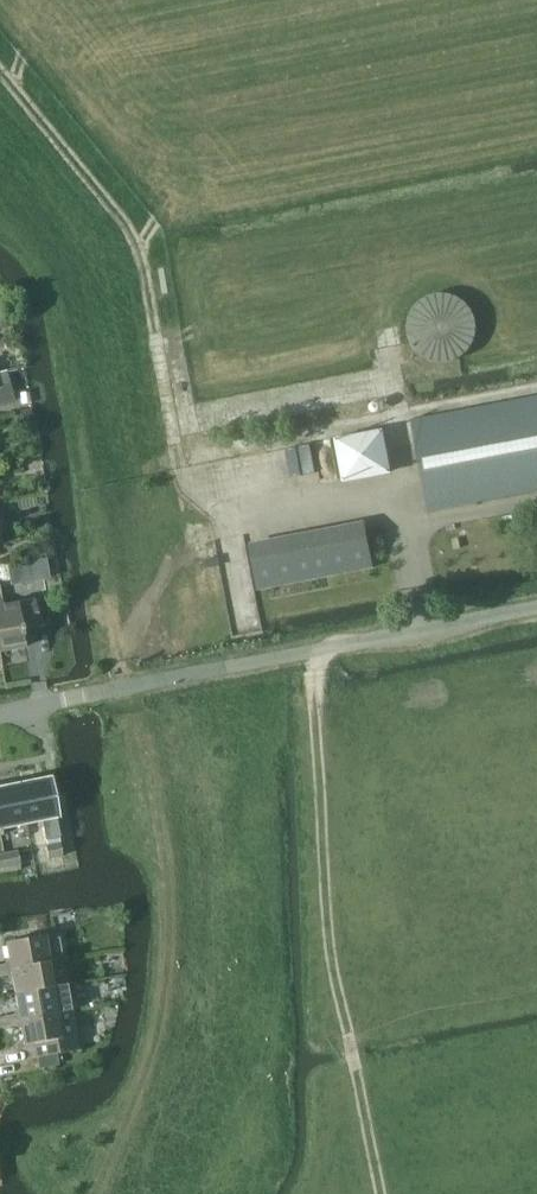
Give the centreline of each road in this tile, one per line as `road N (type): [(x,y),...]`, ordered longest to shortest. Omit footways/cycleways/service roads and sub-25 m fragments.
road 1 (track): [(380,1193),(332,967),(314,649)]
road 2 (unclassified): [(55,701),(536,606)]
road 3 (track): [(158,341),(137,242),(0,68)]
road 4 (track): [(199,526),(118,637),(126,686)]

